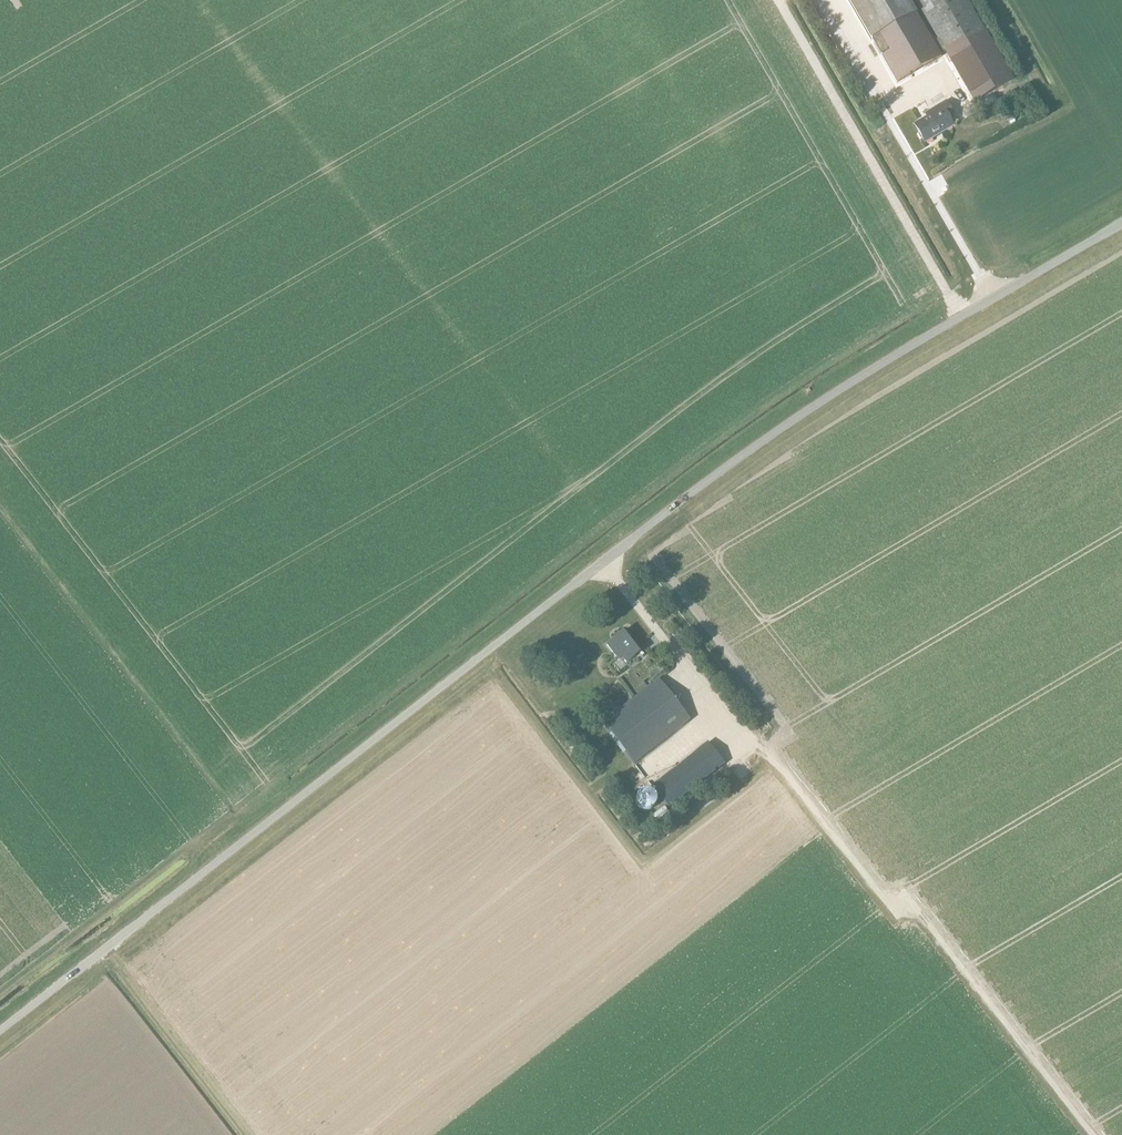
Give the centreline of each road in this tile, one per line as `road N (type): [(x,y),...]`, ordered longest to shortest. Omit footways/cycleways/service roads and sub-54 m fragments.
road 1 (unclassified): [(0,1032),(706,482),(830,396),(1121,222)]

